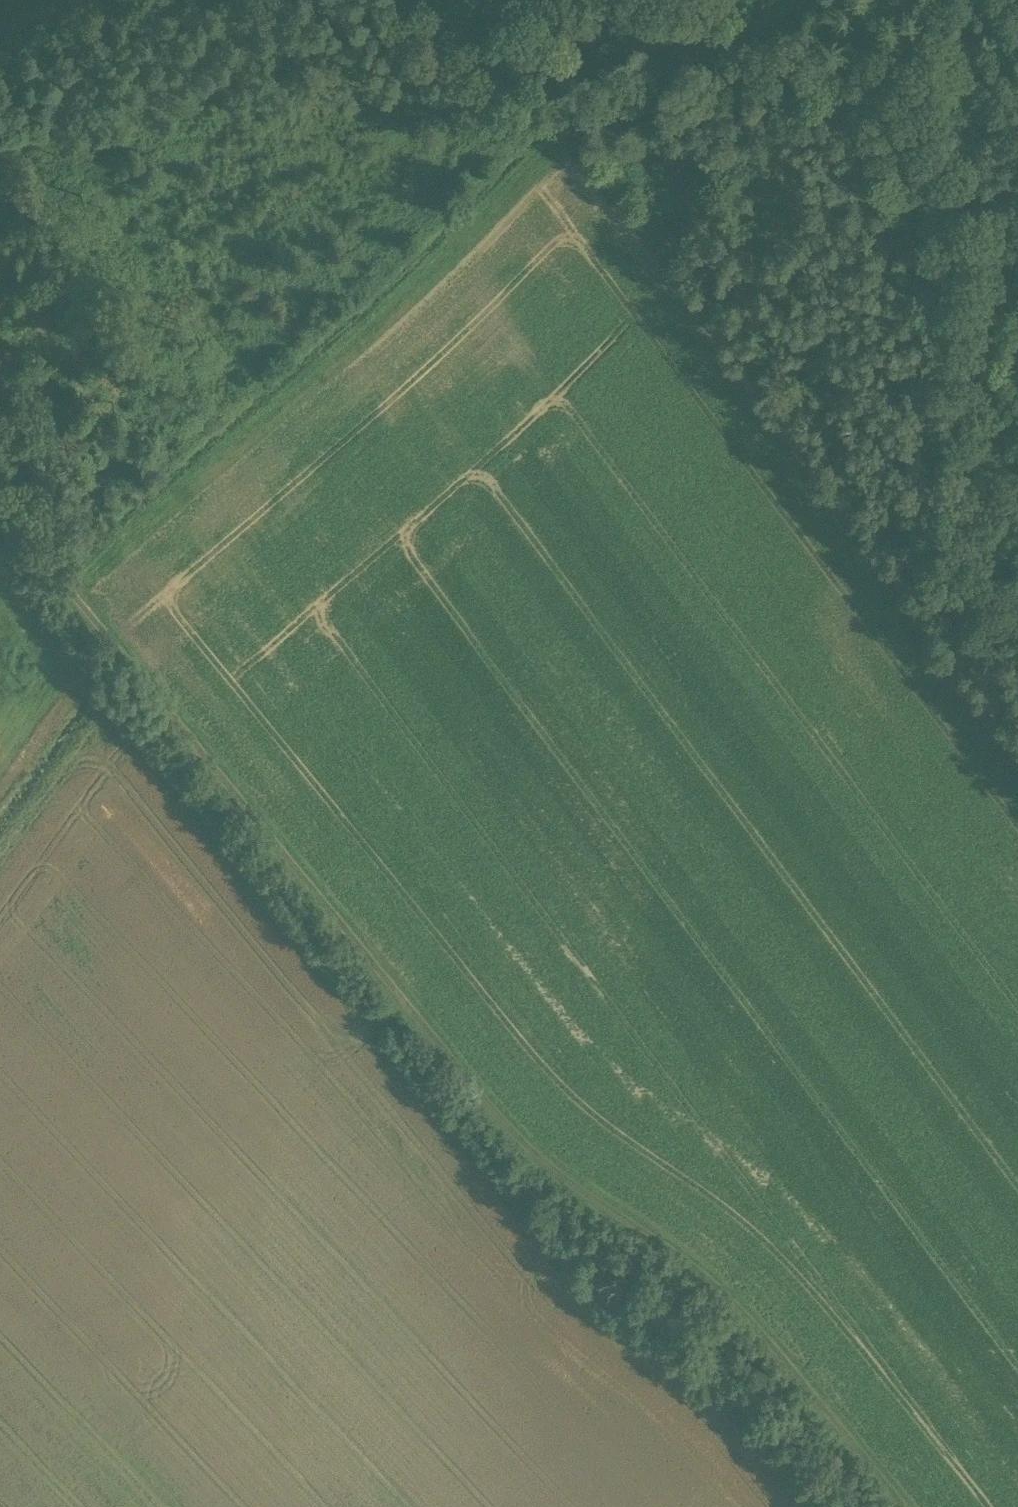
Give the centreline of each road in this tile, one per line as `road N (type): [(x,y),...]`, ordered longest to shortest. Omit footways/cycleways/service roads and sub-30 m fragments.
road 1 (track): [(892,1506),(741,1310),(529,1152),(0,500)]

